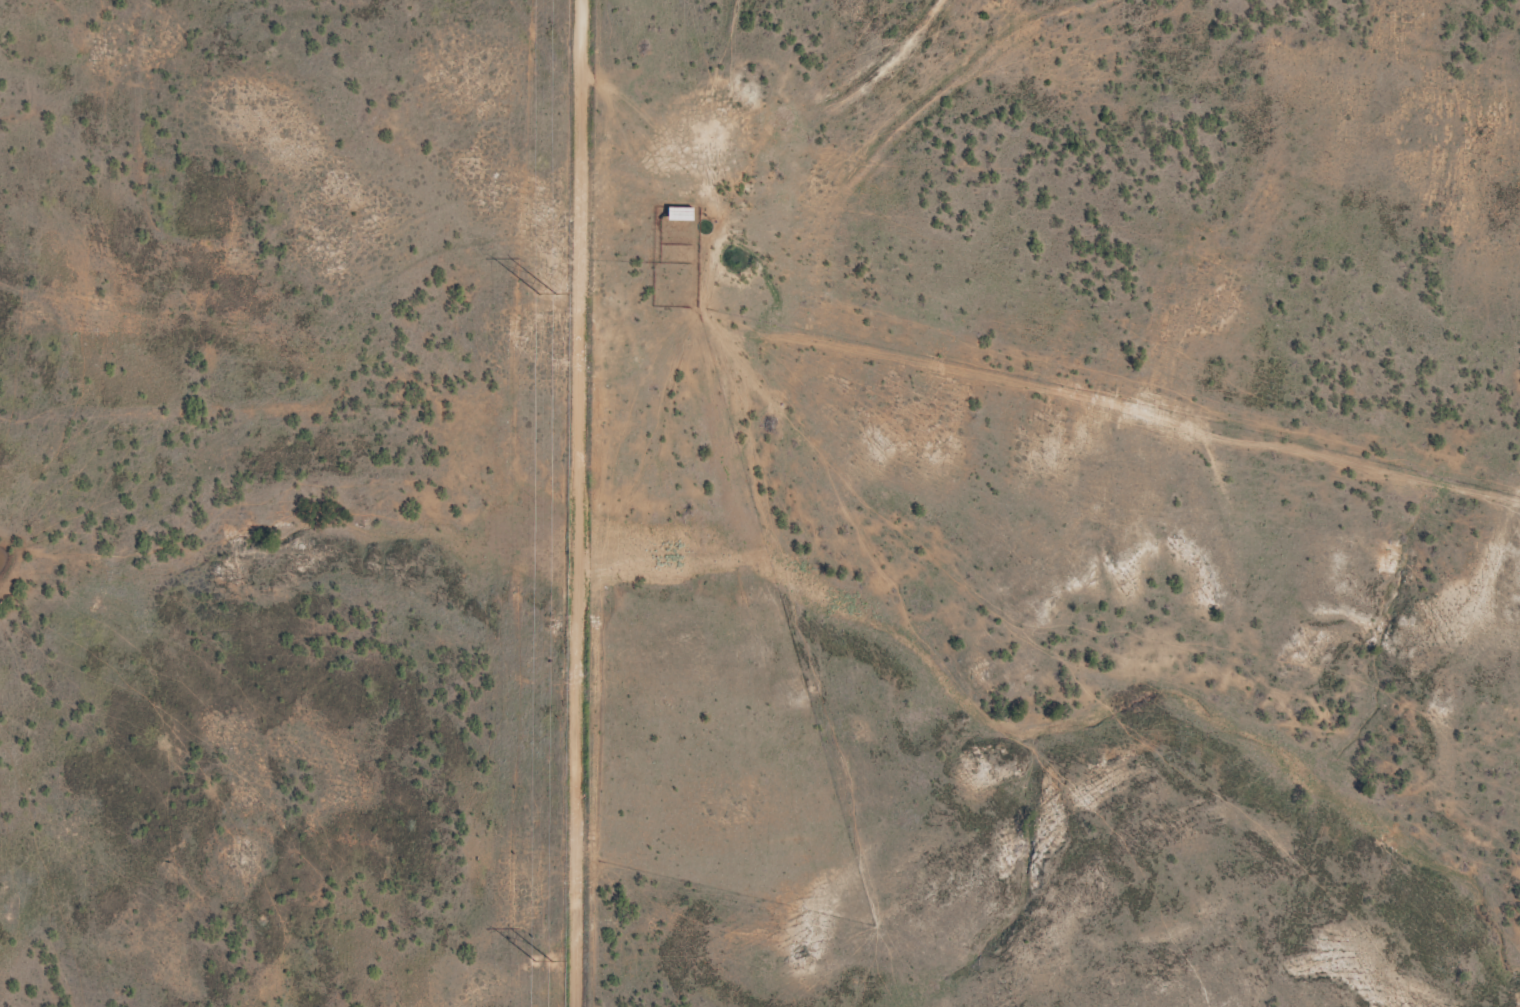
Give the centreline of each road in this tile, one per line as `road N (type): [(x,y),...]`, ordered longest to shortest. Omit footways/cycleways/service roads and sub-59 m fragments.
road 1 (residential): [(580,1006),(588,0)]

